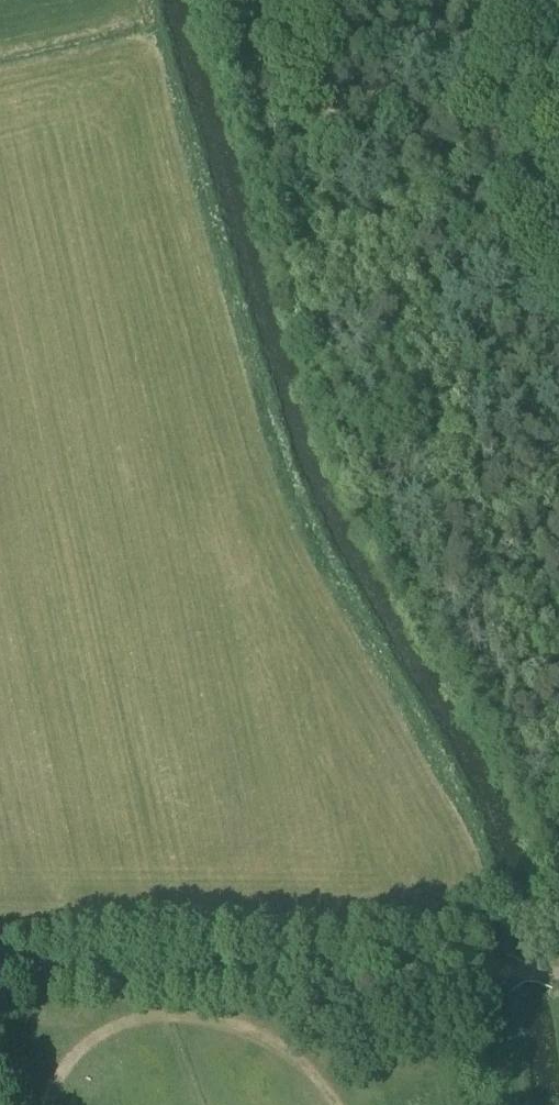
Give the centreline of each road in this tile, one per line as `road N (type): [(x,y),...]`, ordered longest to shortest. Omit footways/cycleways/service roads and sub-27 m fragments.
road 1 (unclassified): [(558,974),(0,973)]

